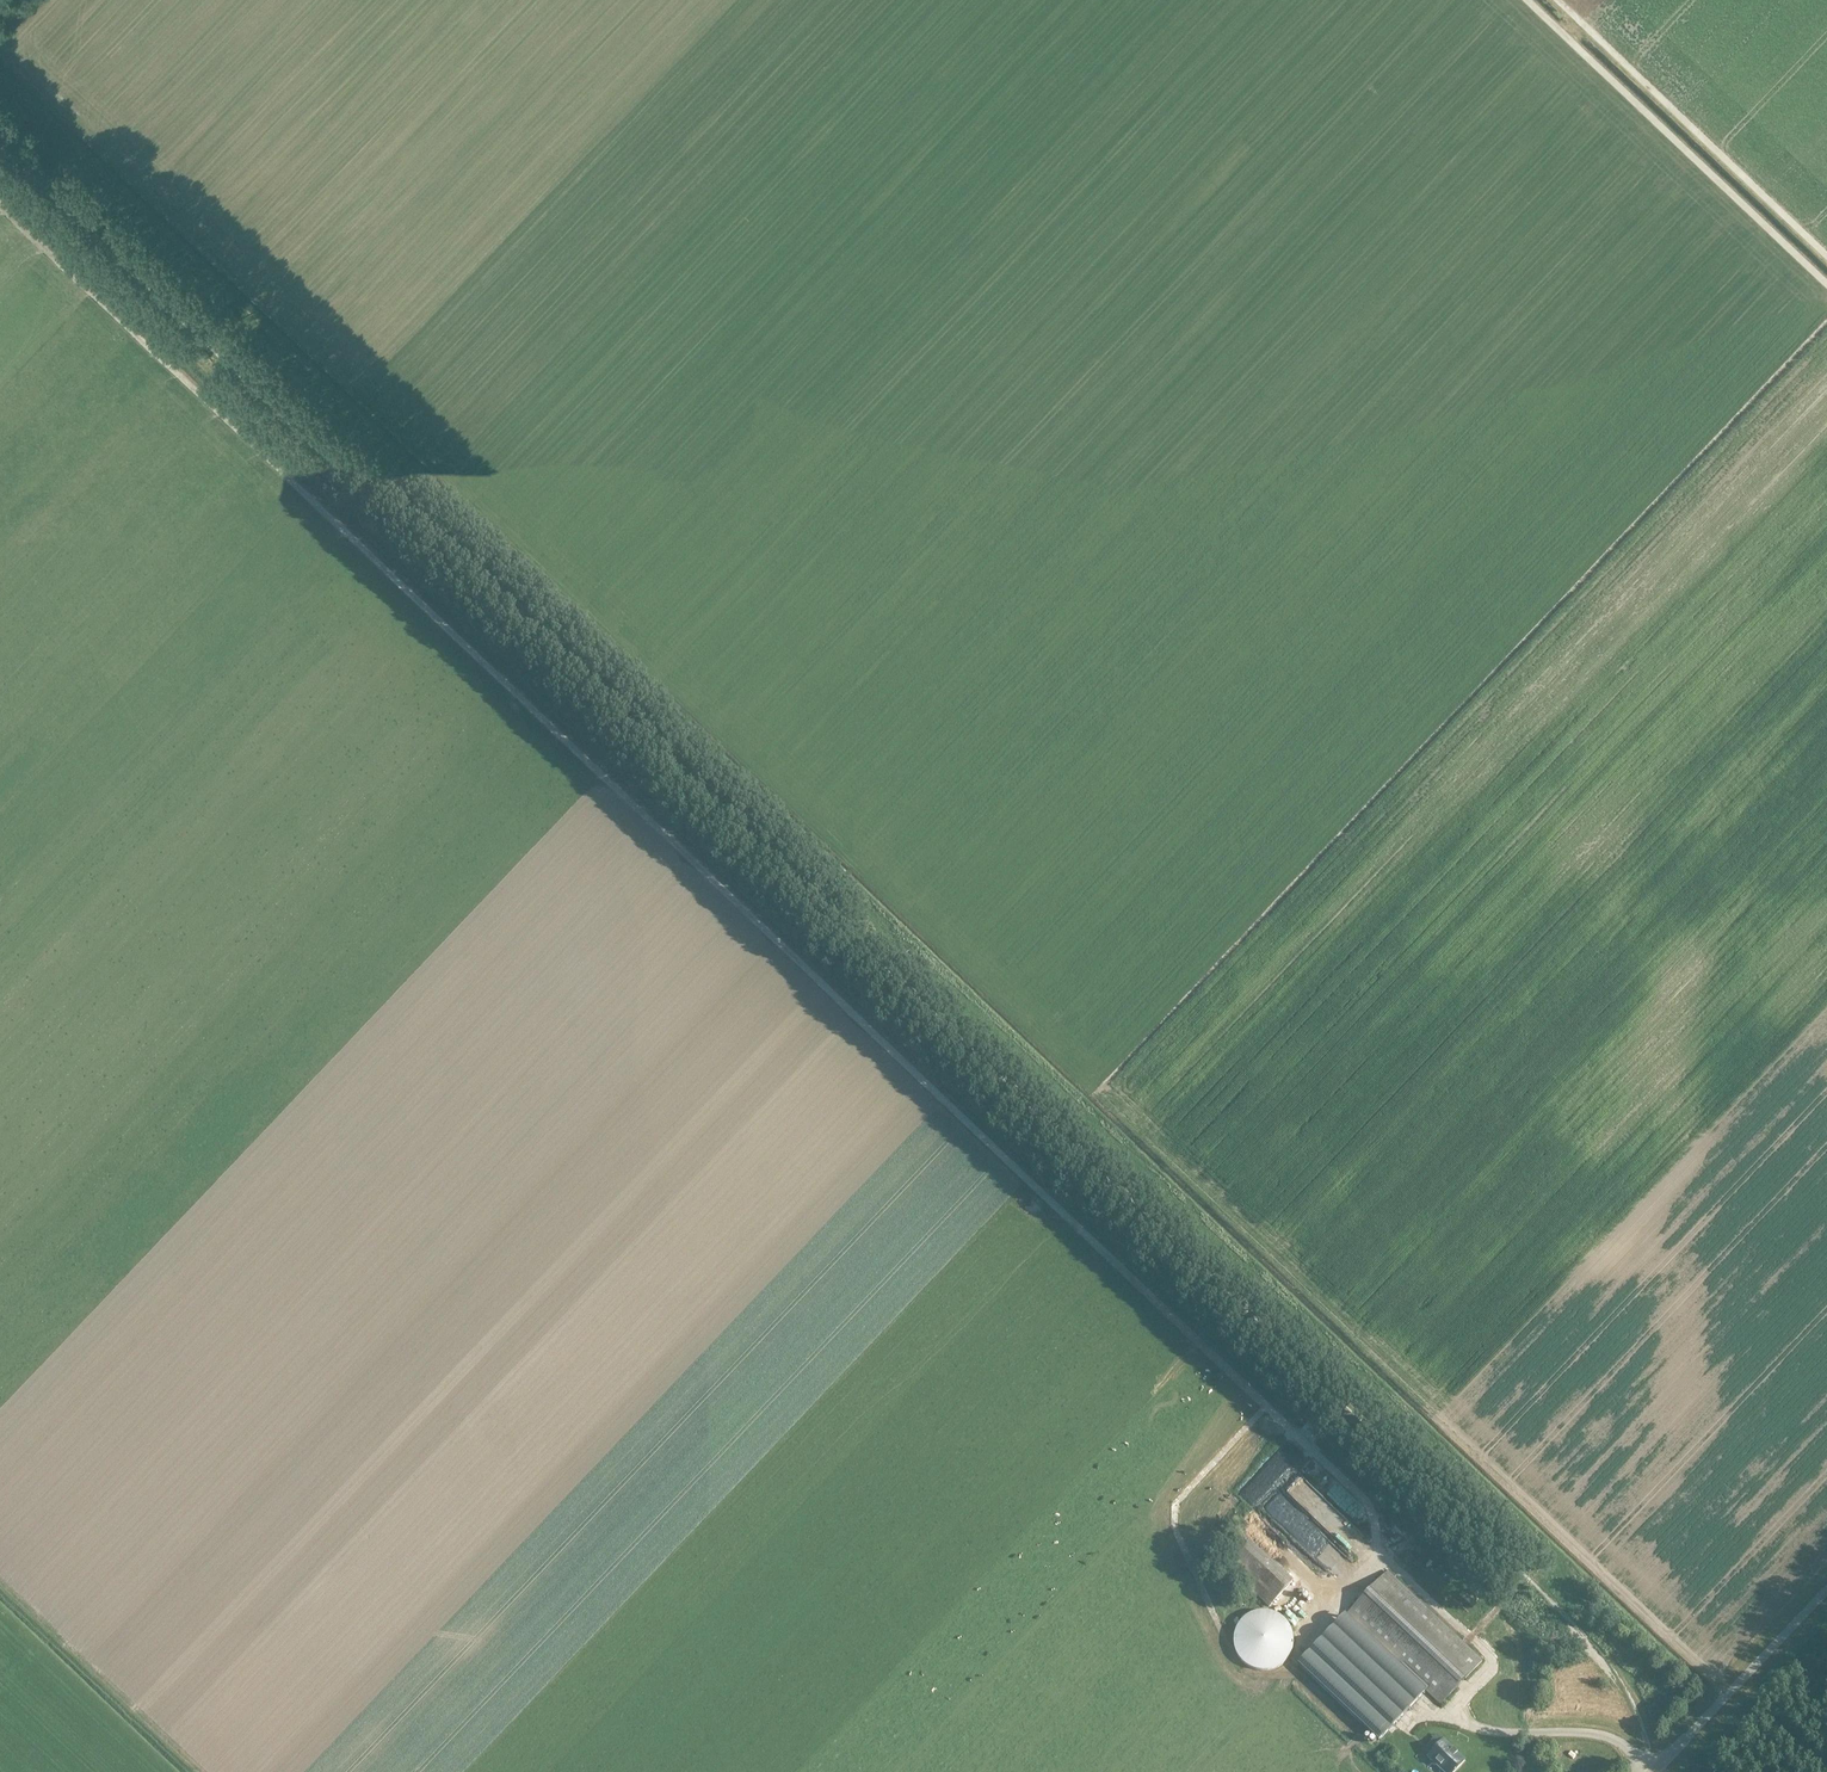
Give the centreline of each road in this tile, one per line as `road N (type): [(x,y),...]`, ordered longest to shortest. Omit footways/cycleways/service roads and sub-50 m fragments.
road 1 (tertiary): [(1653,1771),(1826,1588)]

